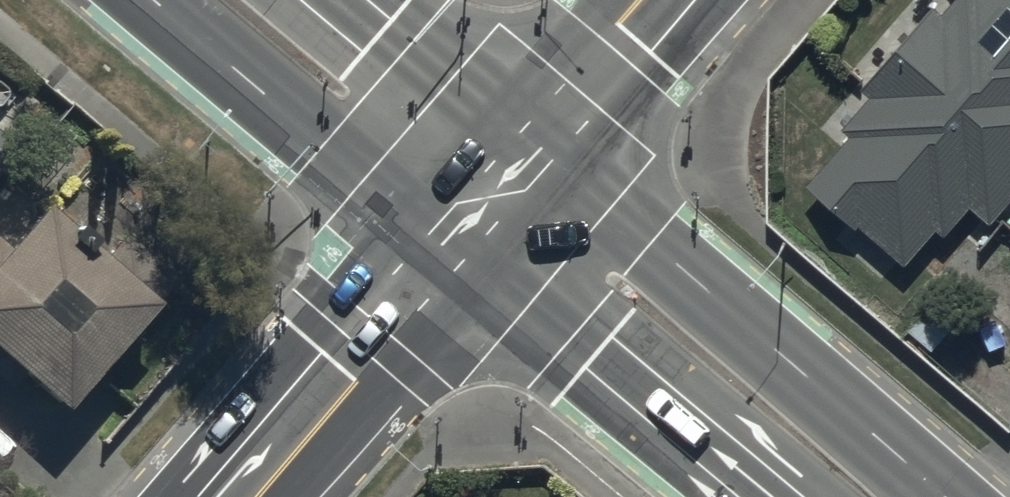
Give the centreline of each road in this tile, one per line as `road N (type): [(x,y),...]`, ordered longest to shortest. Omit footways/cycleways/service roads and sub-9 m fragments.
road 1 (primary): [(531,143),(942,496)]
road 2 (primary): [(744,496),(442,247)]
road 3 (primary): [(442,247),(150,0)]
road 4 (tertiary): [(442,247),(224,496)]
road 5 (primary): [(363,0),(531,143)]
road 6 (tertiary): [(659,0),(531,143)]
road 7 (tertiary): [(531,143),(442,247)]

